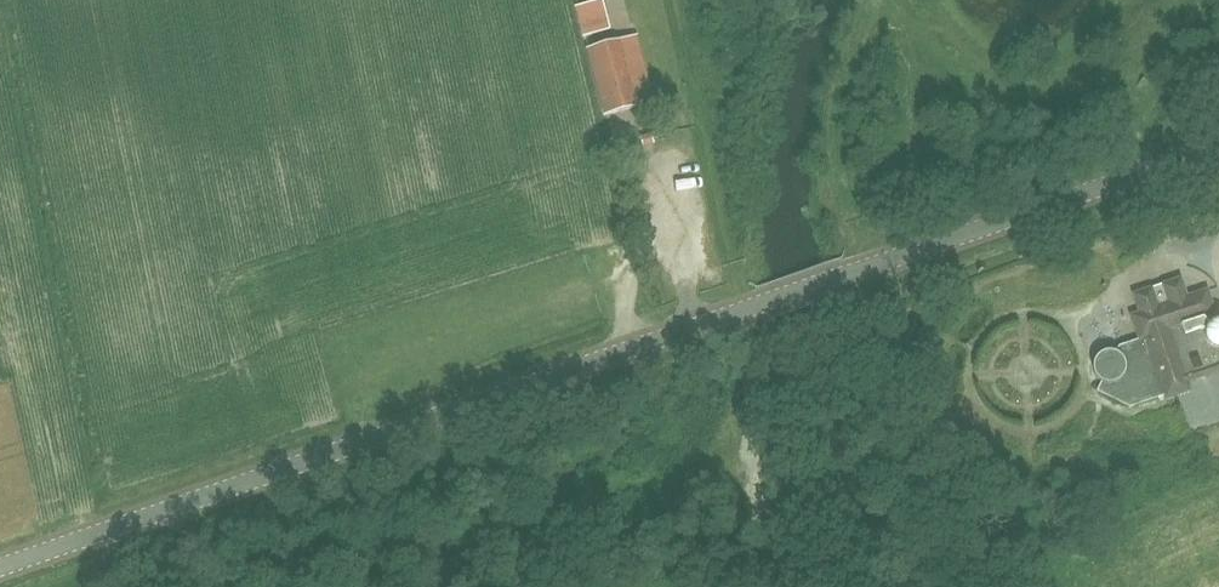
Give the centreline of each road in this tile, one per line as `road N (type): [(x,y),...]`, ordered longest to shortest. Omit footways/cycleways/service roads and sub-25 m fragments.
road 1 (tertiary): [(0,567),(1218,147)]
road 2 (track): [(501,586),(488,550),(506,517),(608,483),(758,449),(802,586)]
road 3 (track): [(676,0),(731,254)]
road 4 (track): [(736,276),(758,449)]

